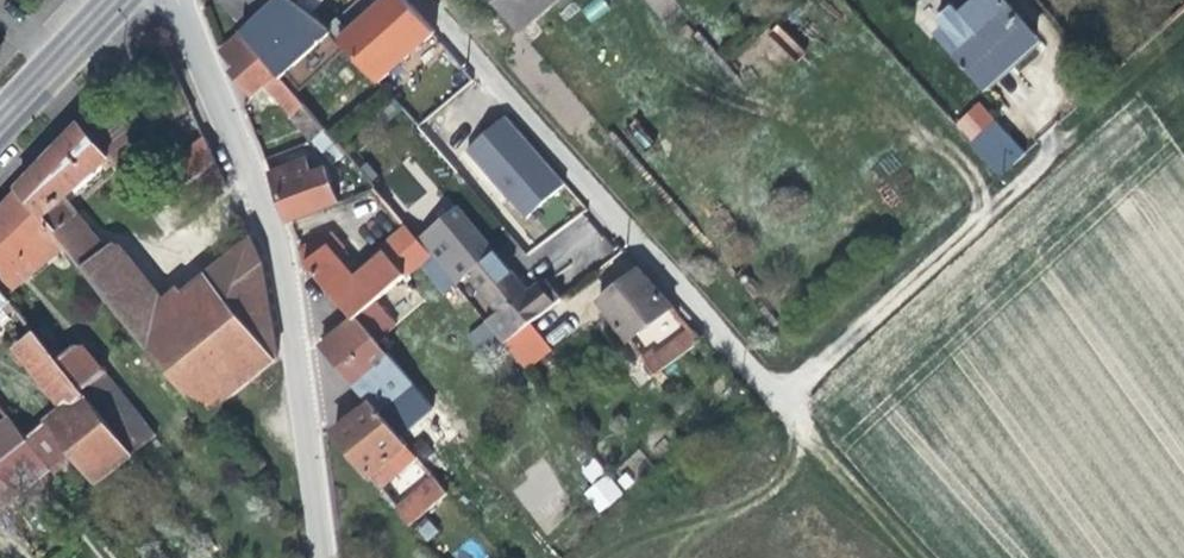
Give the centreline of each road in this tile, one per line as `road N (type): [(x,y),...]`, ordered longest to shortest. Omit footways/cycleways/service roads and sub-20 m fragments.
road 1 (track): [(1183,36),(779,400),(922,557)]
road 2 (residential): [(172,0),(280,271),(322,557)]
road 3 (residential): [(423,0),(779,400)]
road 4 (secondary): [(112,0),(0,118)]

